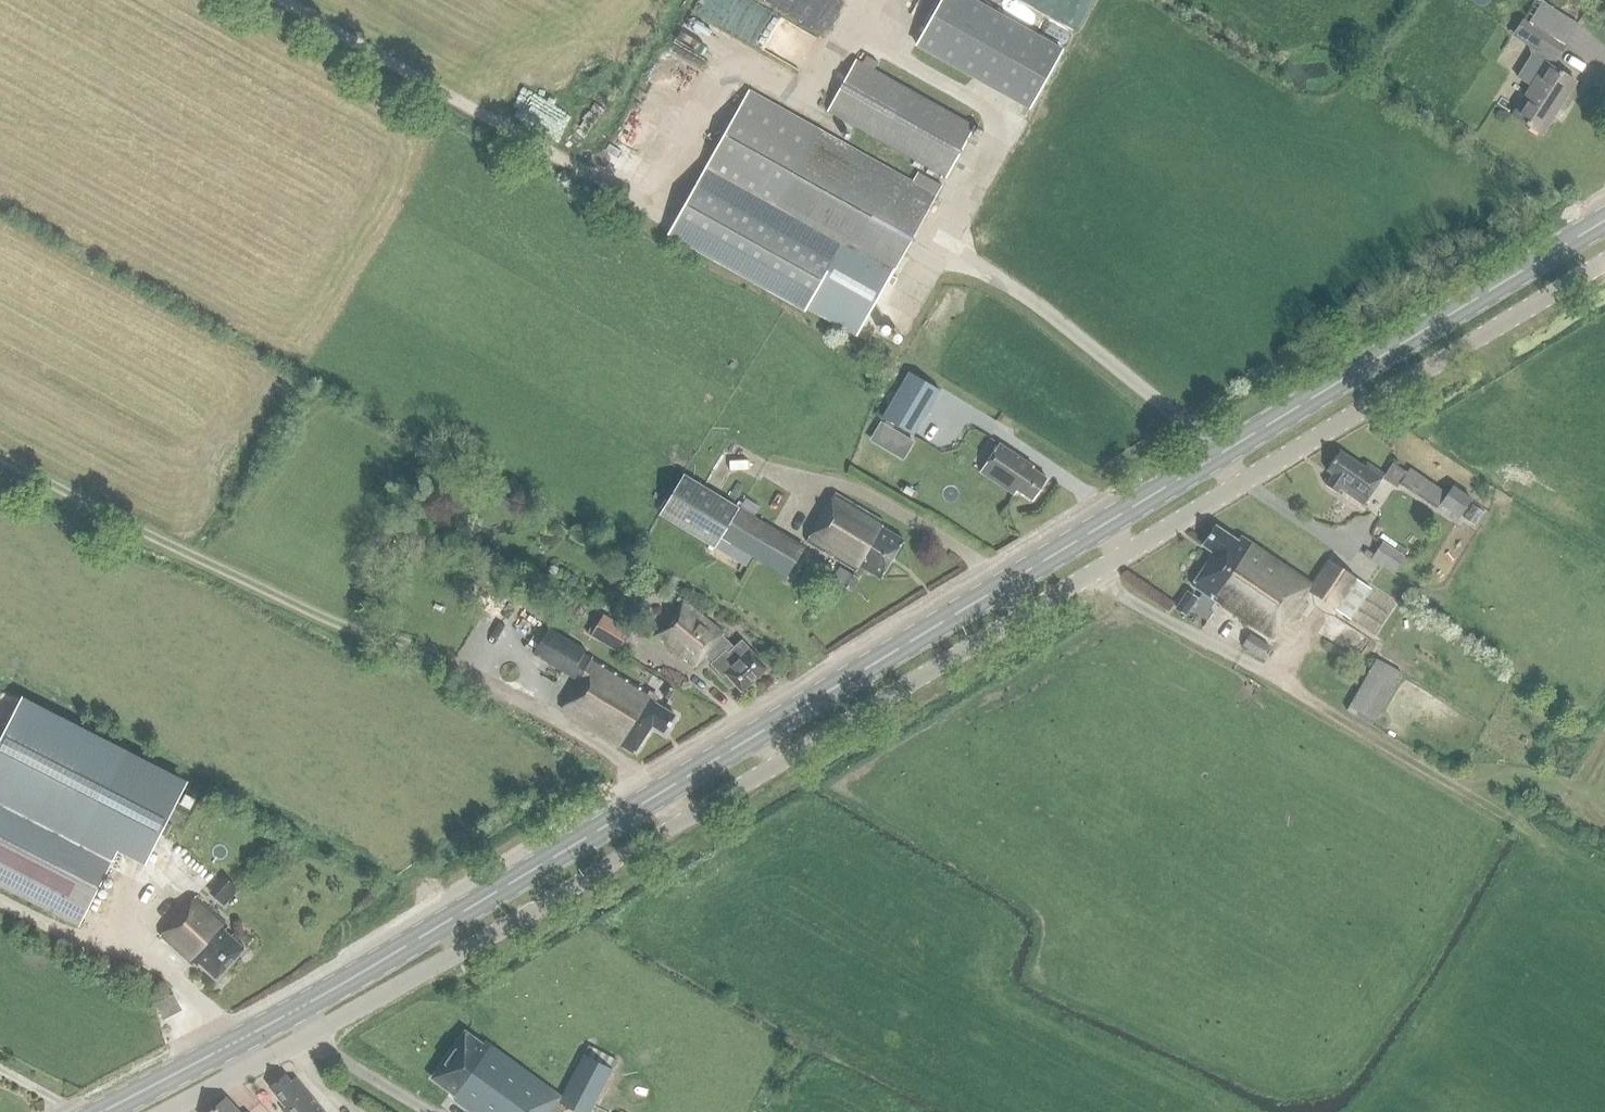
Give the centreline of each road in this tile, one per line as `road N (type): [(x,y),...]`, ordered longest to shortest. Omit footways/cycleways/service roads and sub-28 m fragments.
road 1 (primary): [(103,1111),(343,983),(1604,220)]
road 2 (unclassified): [(170,1111),(497,932),(1604,262)]
road 3 (track): [(287,0),(641,203)]

